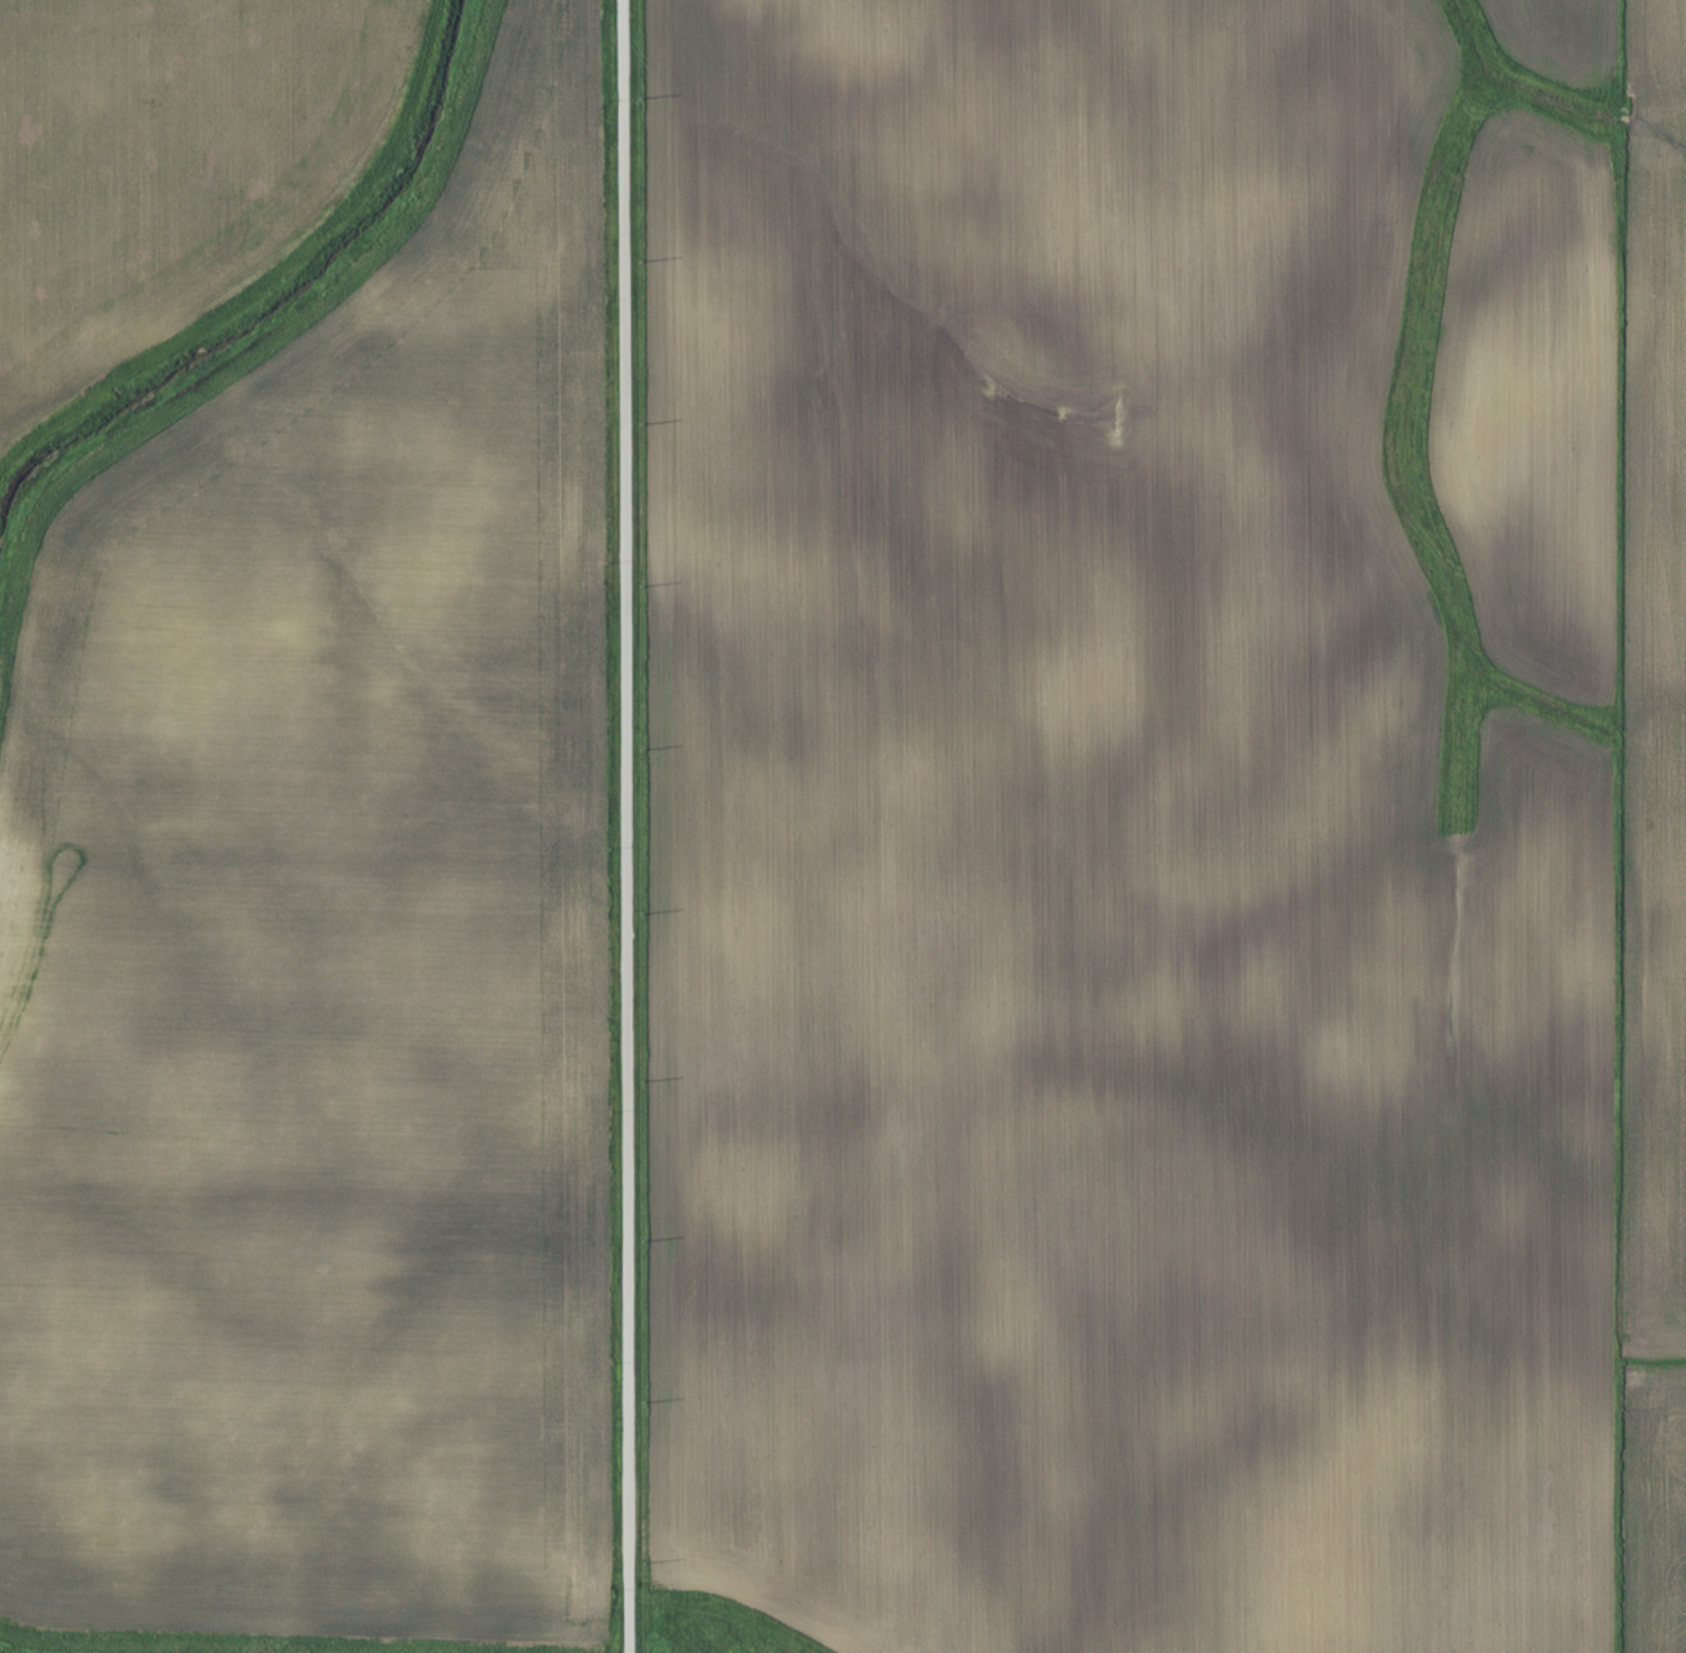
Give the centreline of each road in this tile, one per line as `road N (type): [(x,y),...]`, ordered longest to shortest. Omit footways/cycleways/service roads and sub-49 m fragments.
road 1 (residential): [(623,1652),(622,0)]

